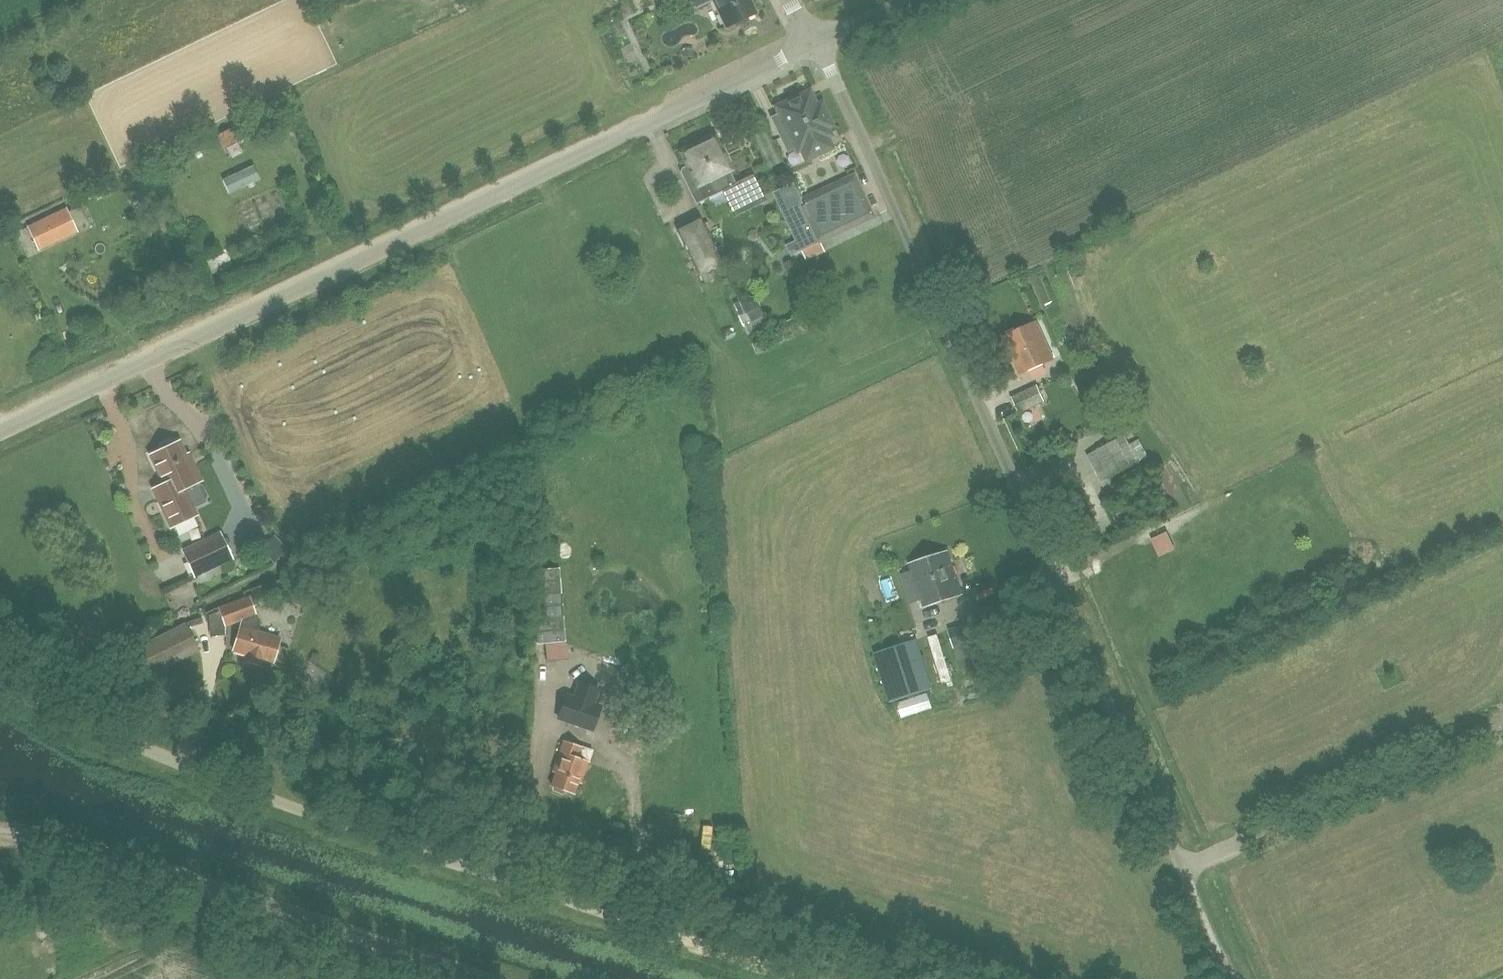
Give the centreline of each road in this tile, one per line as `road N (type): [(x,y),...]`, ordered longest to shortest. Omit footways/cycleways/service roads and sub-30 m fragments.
road 1 (unclassified): [(1229,978),(963,362),(816,45)]
road 2 (unclassified): [(0,431),(816,45)]
road 3 (track): [(0,688),(316,816),(809,978)]
road 4 (track): [(455,978),(70,850),(0,842)]

